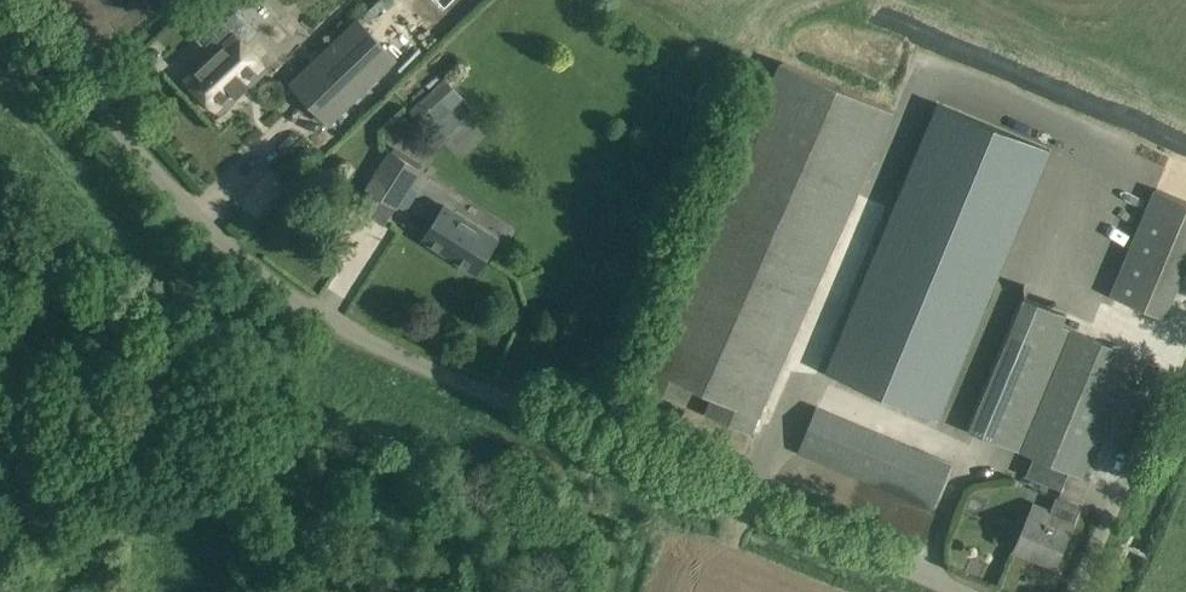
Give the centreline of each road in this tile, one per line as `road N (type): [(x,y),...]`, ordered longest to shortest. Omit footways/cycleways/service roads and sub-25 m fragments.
road 1 (unclassified): [(964,591),(370,341),(313,310),(235,252),(166,185),(8,0)]

